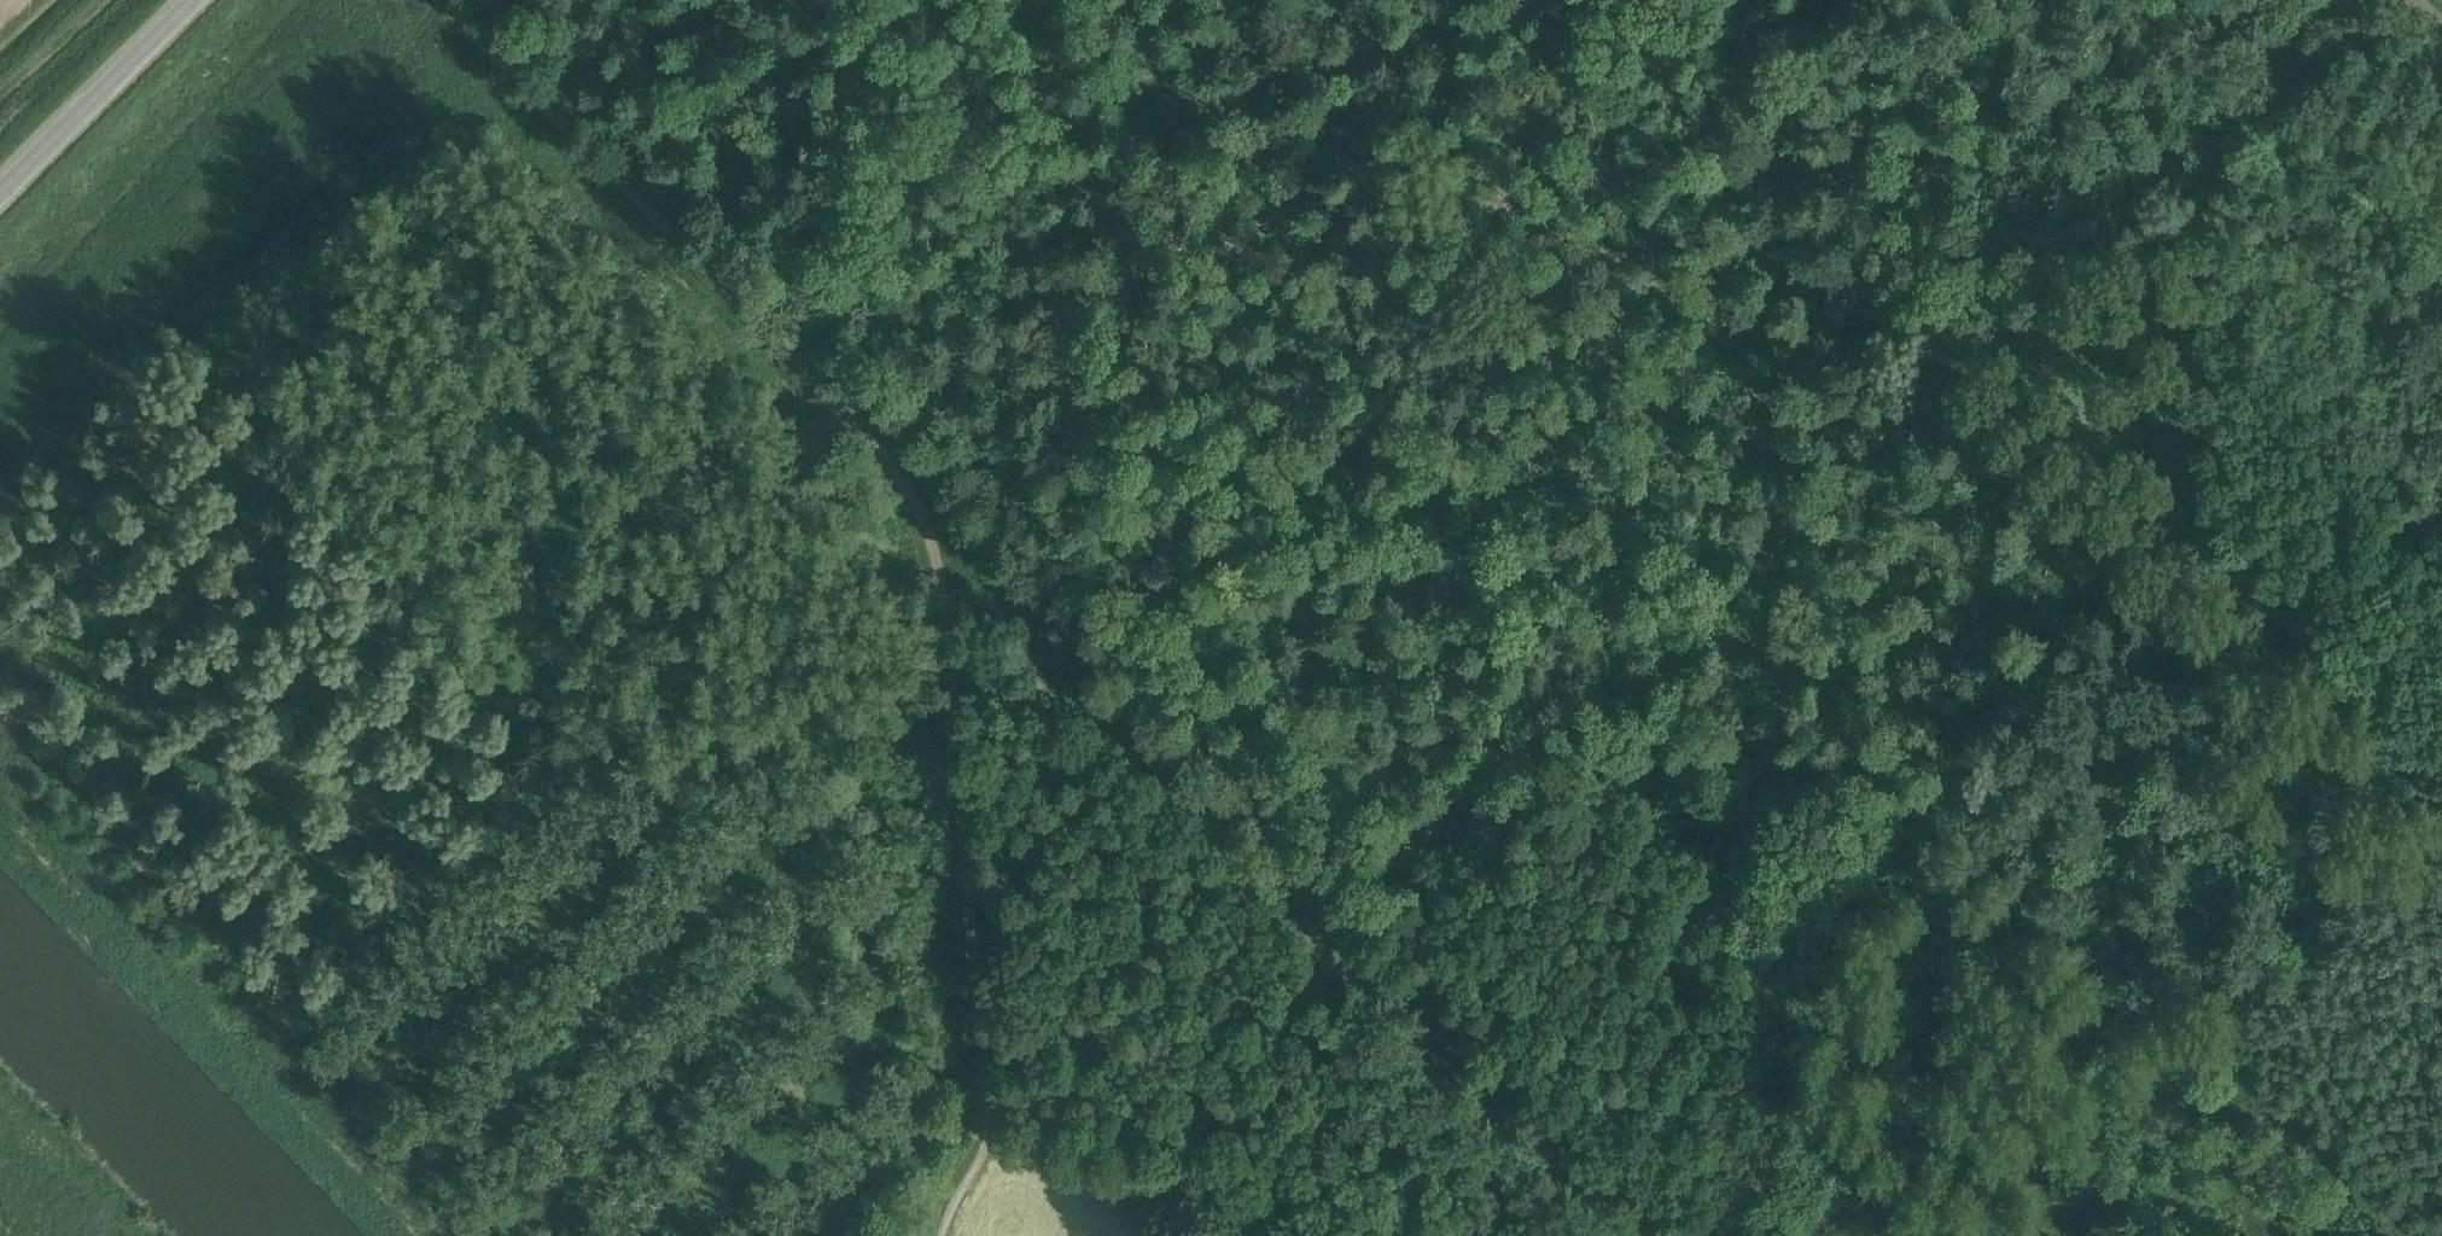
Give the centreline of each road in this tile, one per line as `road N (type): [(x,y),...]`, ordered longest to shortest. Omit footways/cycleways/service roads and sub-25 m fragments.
road 1 (unclassified): [(0,193),(193,0)]
road 2 (track): [(0,94),(104,0)]

